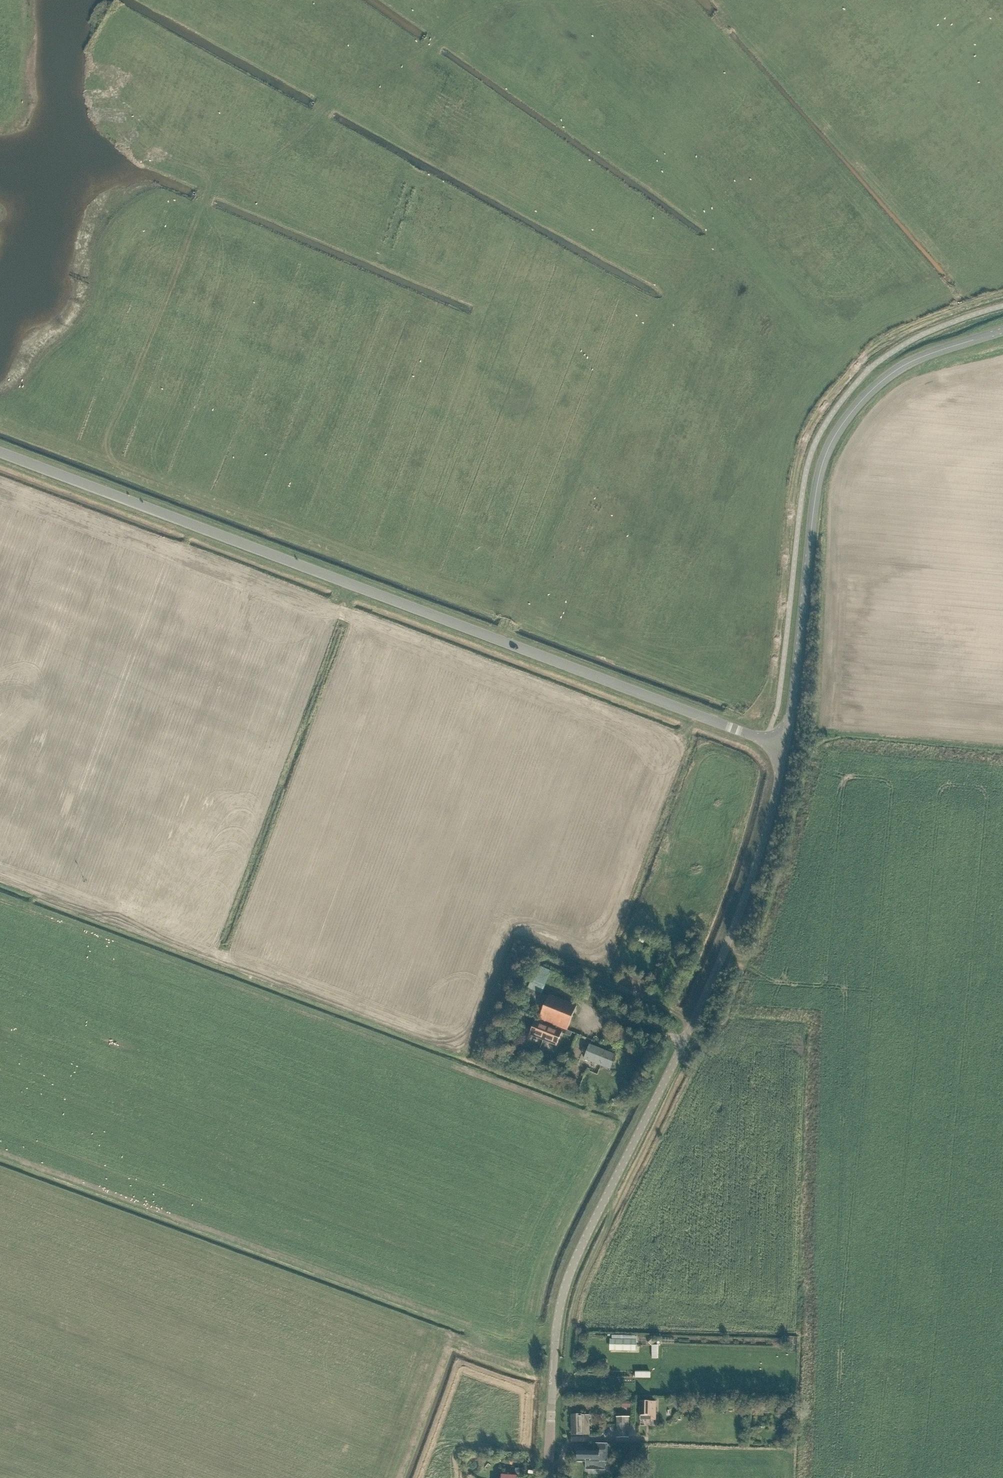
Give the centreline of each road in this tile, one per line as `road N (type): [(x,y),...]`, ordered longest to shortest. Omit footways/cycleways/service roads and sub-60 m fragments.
road 1 (tertiary): [(784,745),(0,452)]
road 2 (tertiary): [(548,1477),(563,1295),(716,972),(766,830),(784,745)]
road 3 (tertiary): [(784,745),(826,452),(846,418),(900,367),(1002,330)]

